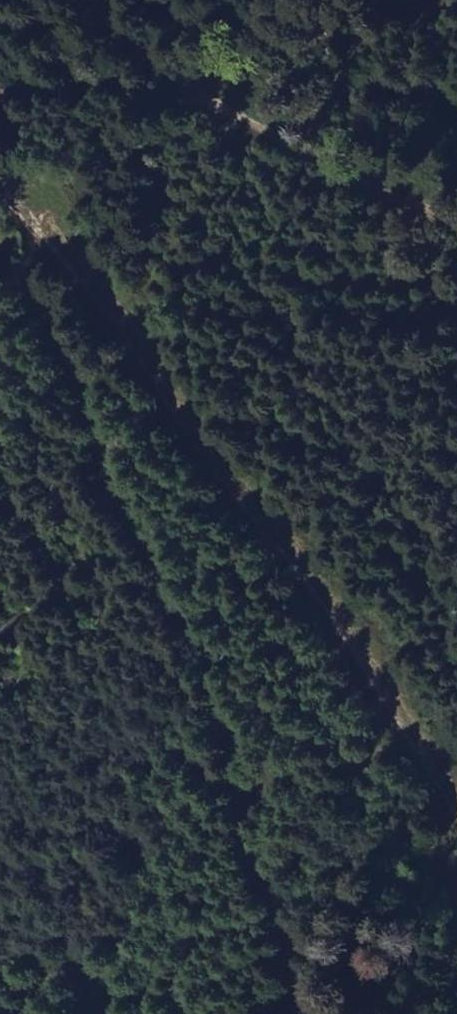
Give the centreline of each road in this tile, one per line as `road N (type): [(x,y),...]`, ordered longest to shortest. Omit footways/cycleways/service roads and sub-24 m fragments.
road 1 (track): [(0,245),(92,387),(121,484),(205,626),(258,834),(300,955),(298,1013)]
road 2 (track): [(456,813),(350,639),(188,411),(0,171)]
road 3 (track): [(456,228),(226,125),(88,0)]

